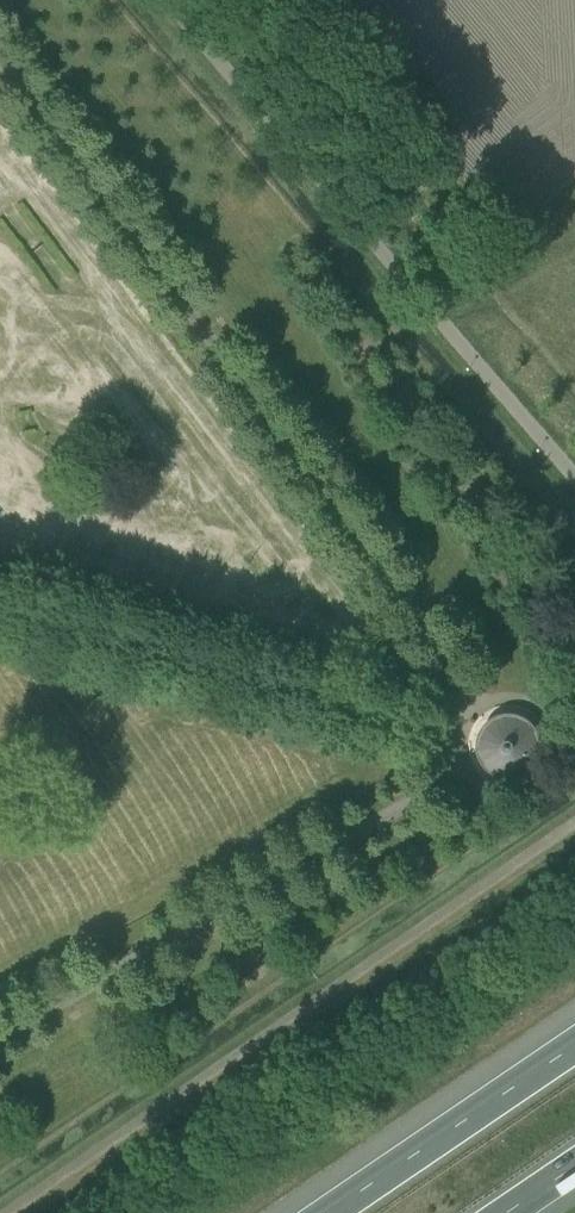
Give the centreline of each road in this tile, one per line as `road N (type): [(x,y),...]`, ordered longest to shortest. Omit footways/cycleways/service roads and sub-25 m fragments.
road 1 (motorway): [(574,1046),(328,1212)]

